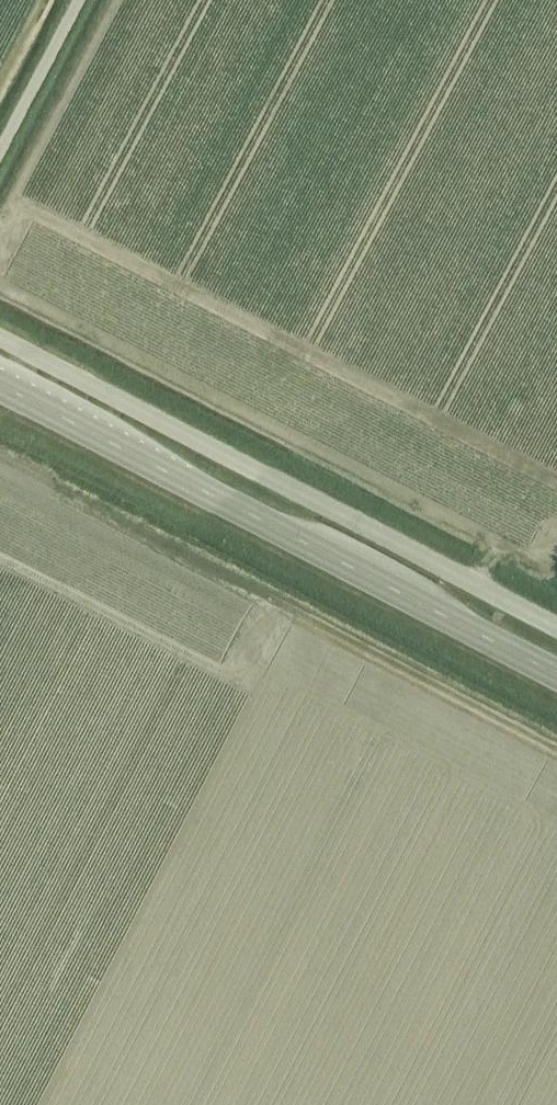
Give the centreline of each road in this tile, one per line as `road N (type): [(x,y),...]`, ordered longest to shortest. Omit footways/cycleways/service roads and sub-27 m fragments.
road 1 (unclassified): [(556,628),(0,337)]
road 2 (tertiary): [(556,675),(0,386)]
road 3 (track): [(556,757),(301,623)]
road 4 (track): [(0,149),(79,0)]

